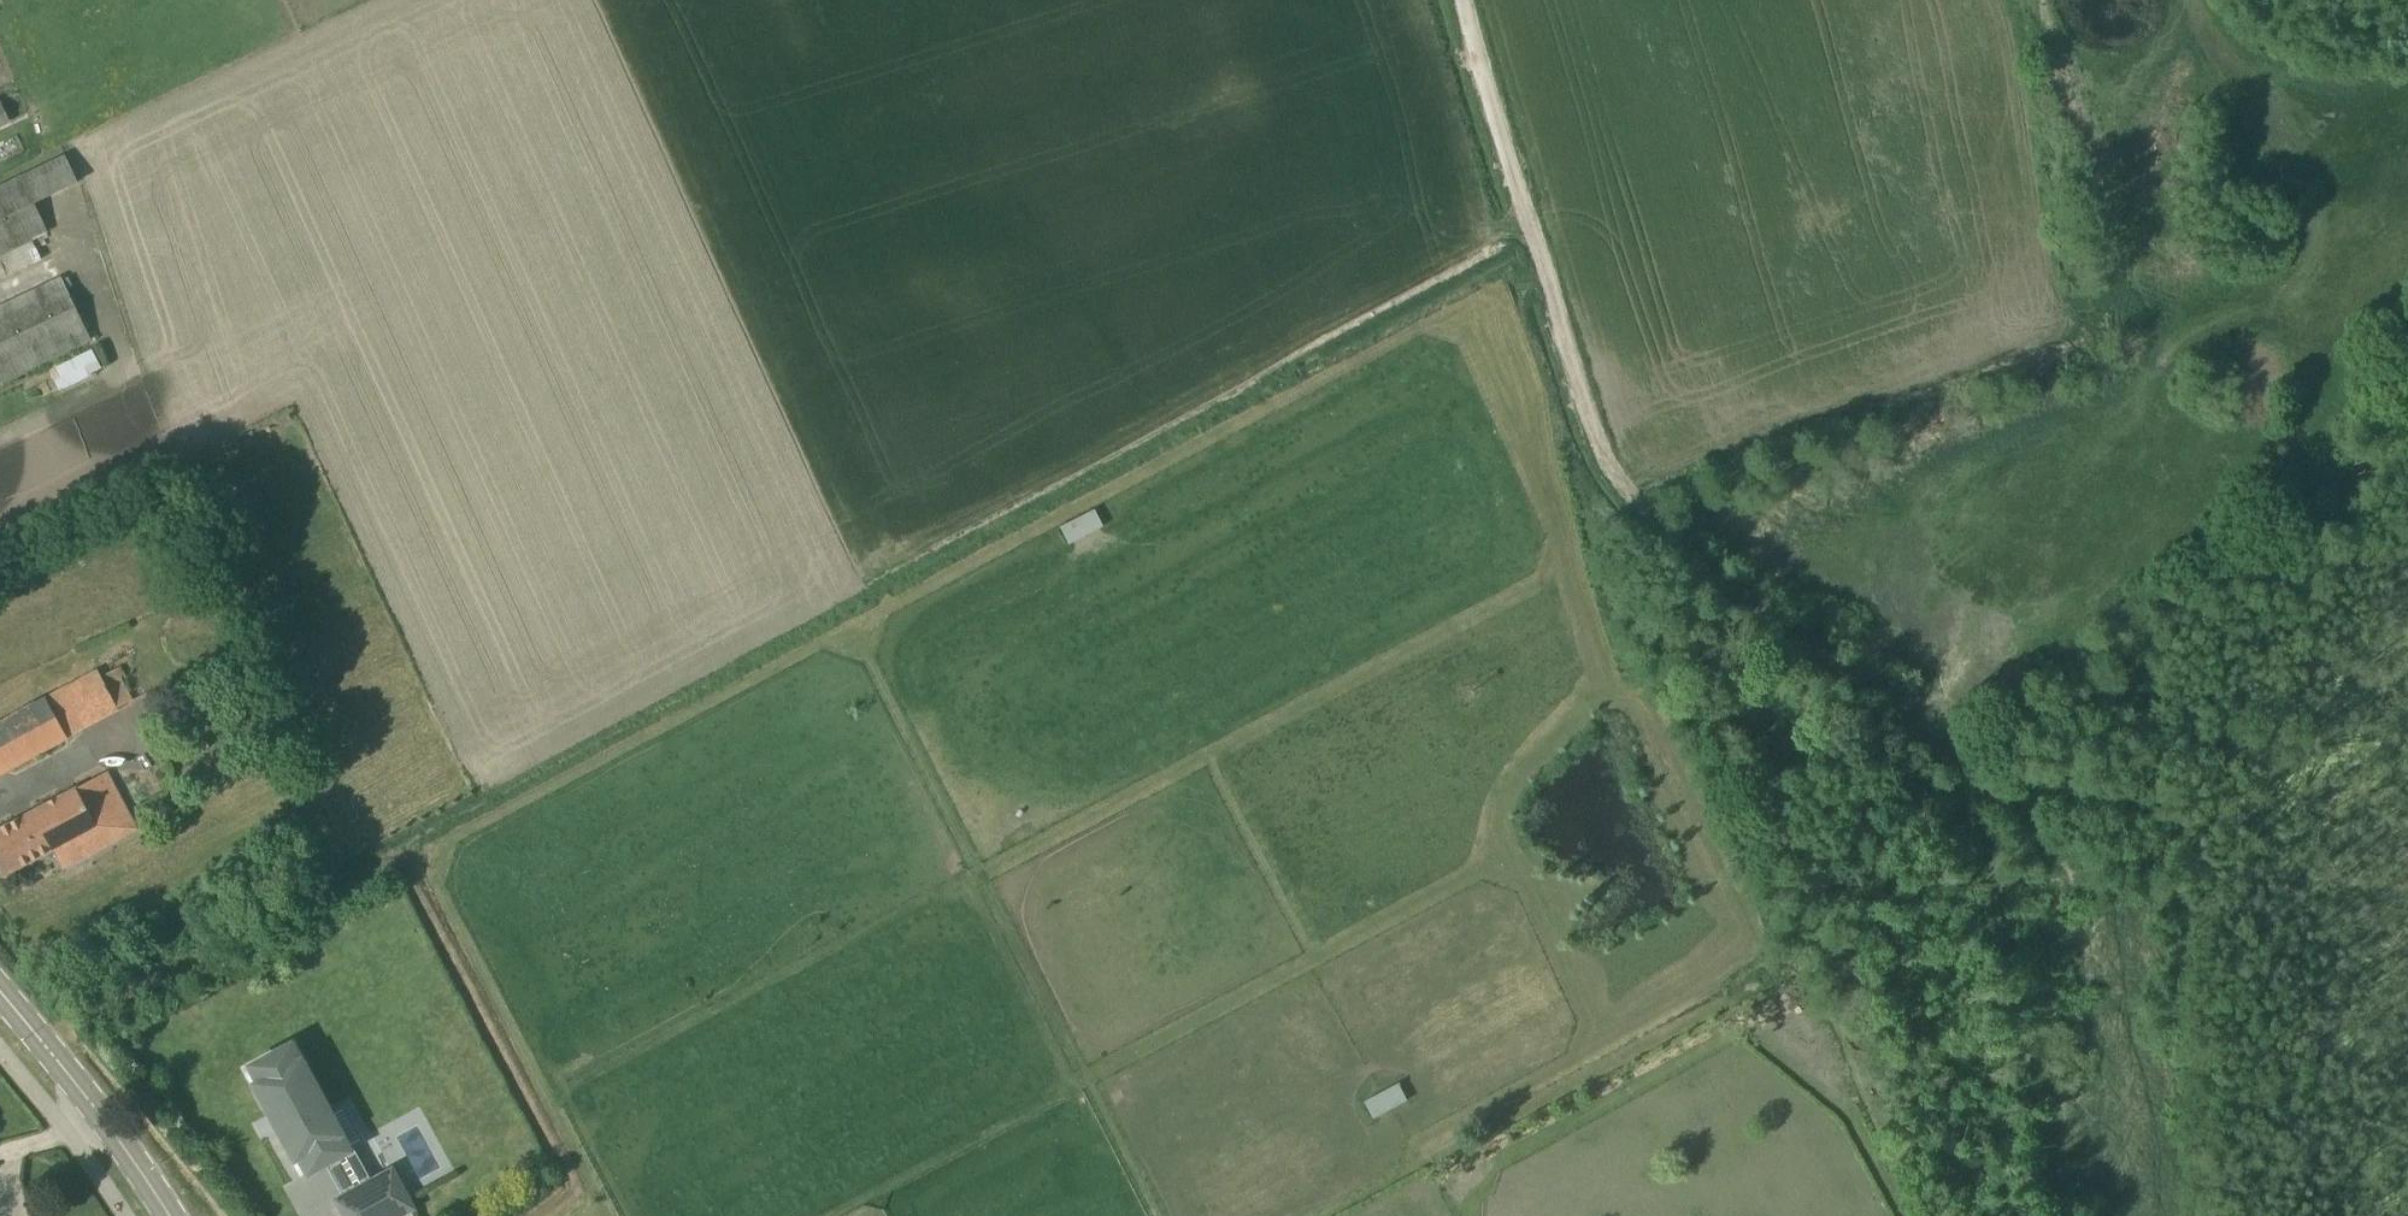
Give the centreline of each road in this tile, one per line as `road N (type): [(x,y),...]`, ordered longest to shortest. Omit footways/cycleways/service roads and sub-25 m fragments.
road 1 (track): [(2056,1215),(1969,740),(1958,726),(1803,644),(1619,484),(1529,231),(1463,0)]
road 2 (primary): [(176,1215),(0,992)]

